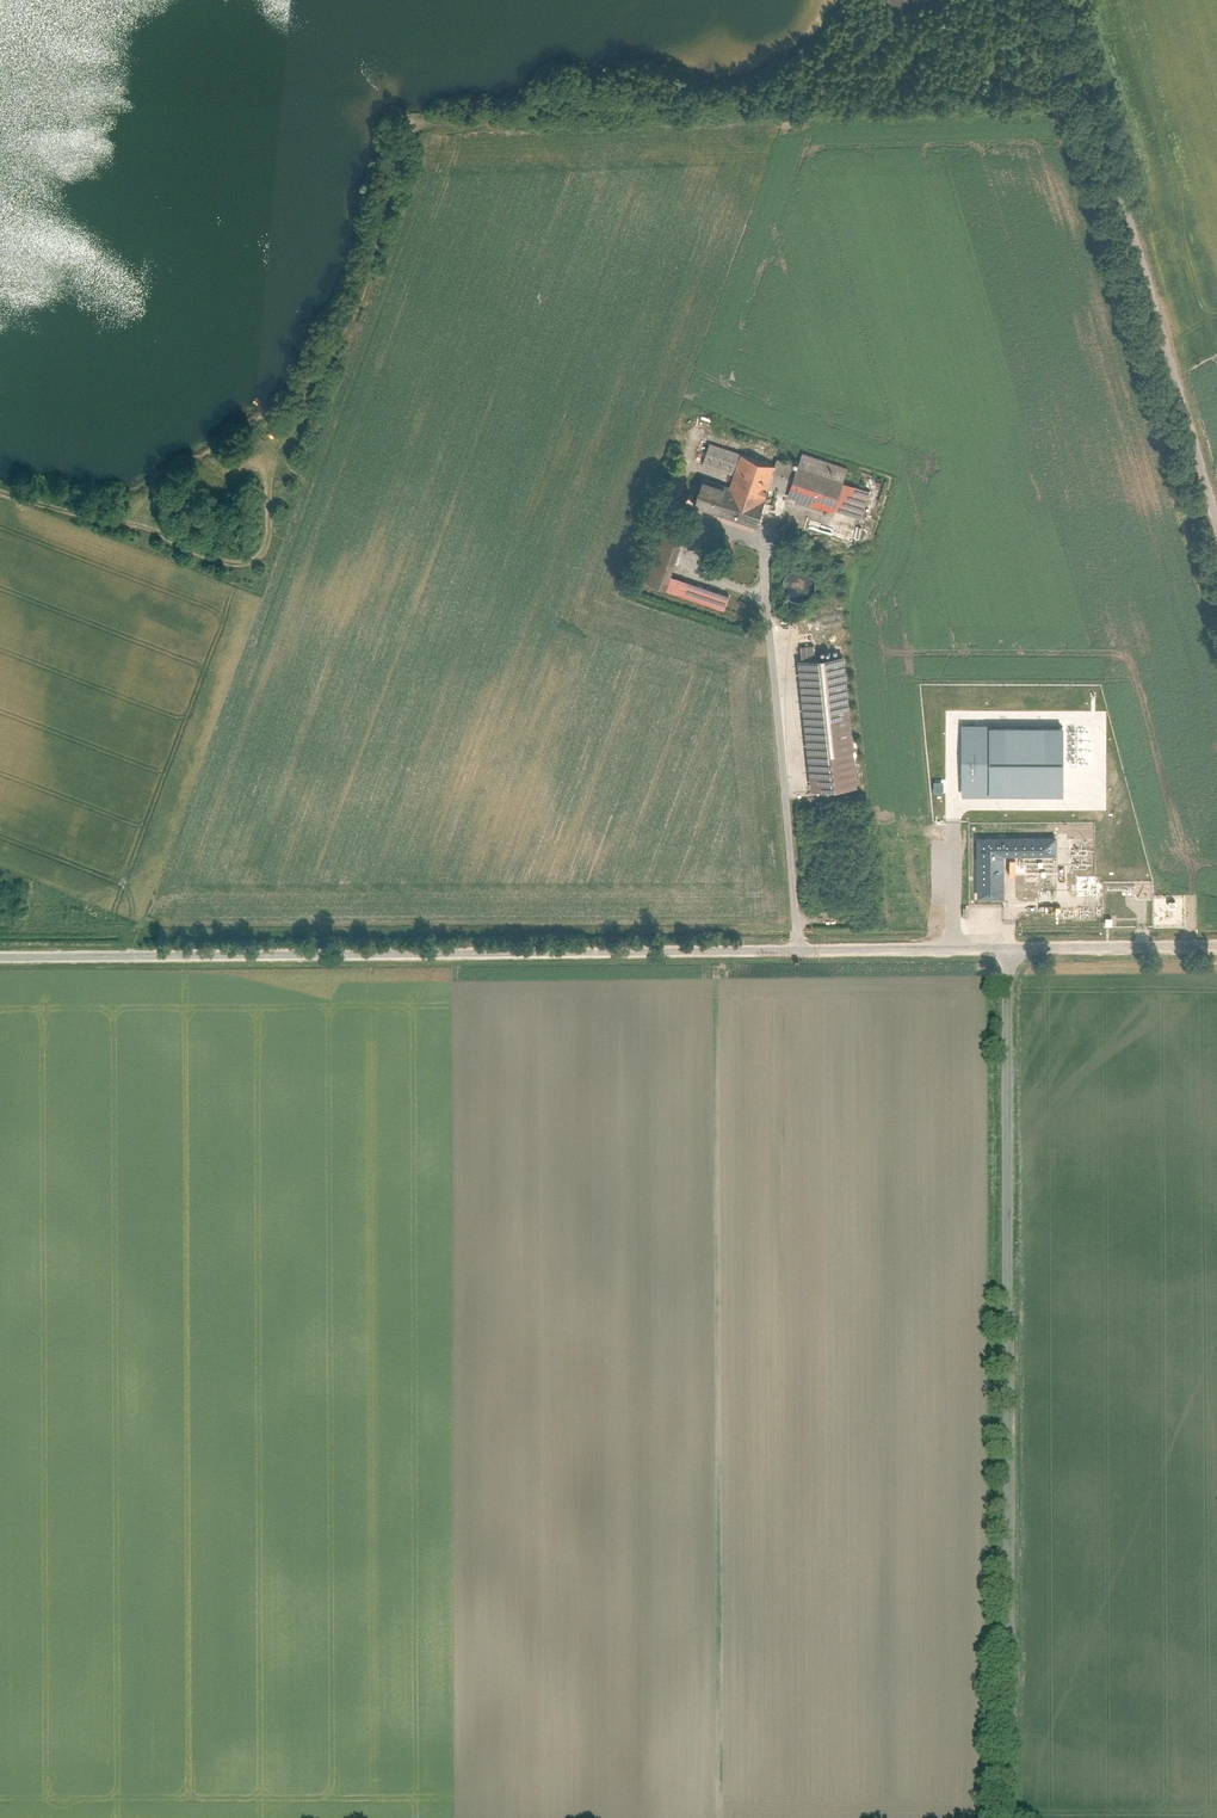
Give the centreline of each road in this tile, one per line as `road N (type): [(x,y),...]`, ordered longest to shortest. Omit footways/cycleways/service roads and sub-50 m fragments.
road 1 (unclassified): [(999,950),(0,957)]
road 2 (unclassified): [(999,950),(998,1817)]
road 3 (unclassified): [(1216,542),(1057,0)]
road 4 (unclassified): [(1216,945),(999,950)]

